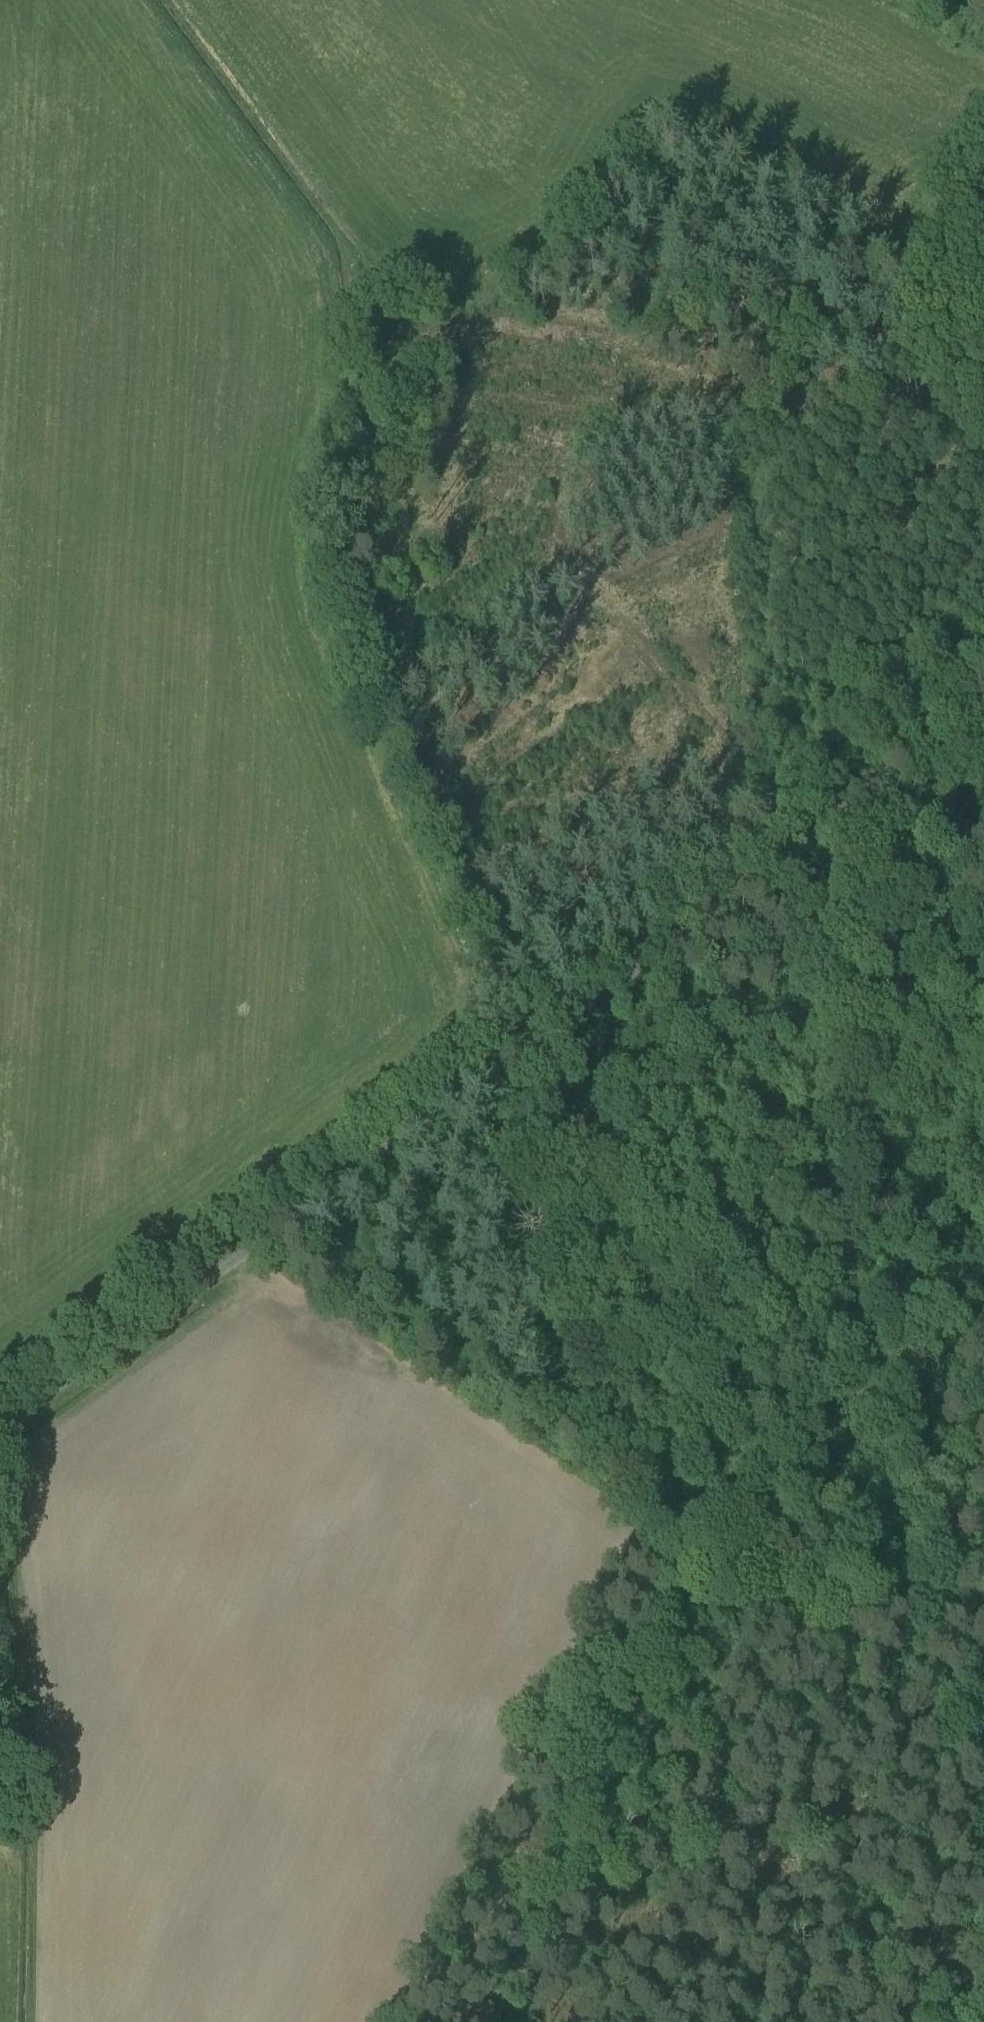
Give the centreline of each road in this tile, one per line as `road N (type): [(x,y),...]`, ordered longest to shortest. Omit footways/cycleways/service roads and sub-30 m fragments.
road 1 (tertiary): [(0,1427),(834,825),(983,656)]

